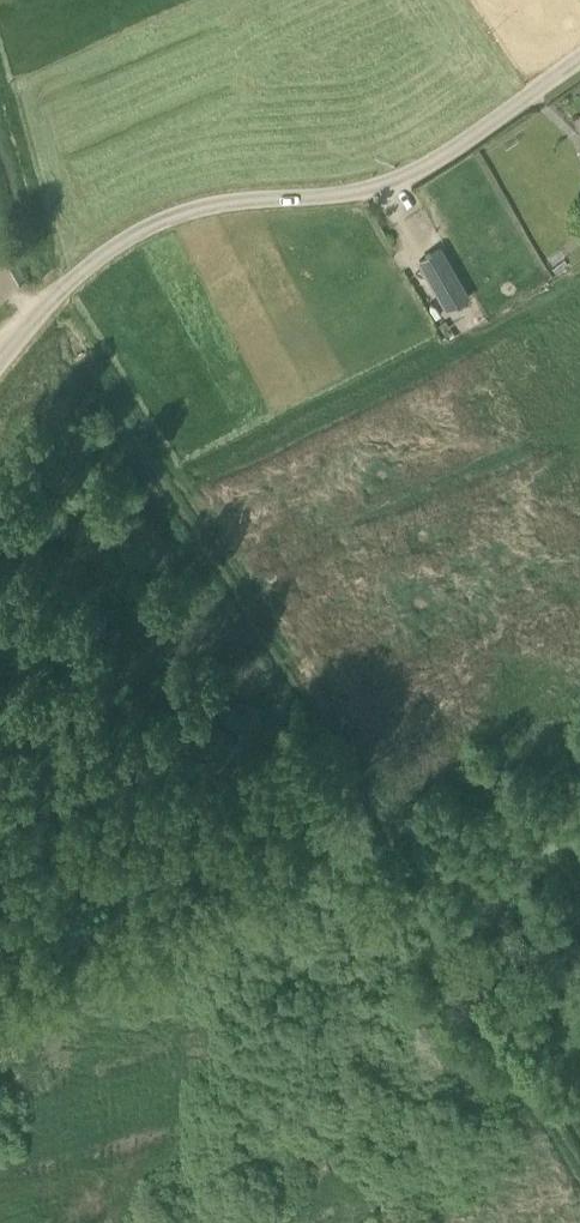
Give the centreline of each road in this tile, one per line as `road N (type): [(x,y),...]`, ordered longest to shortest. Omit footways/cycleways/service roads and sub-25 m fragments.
road 1 (unclassified): [(0,360),(102,253),(161,220),(231,201),(383,186),(579,58)]

